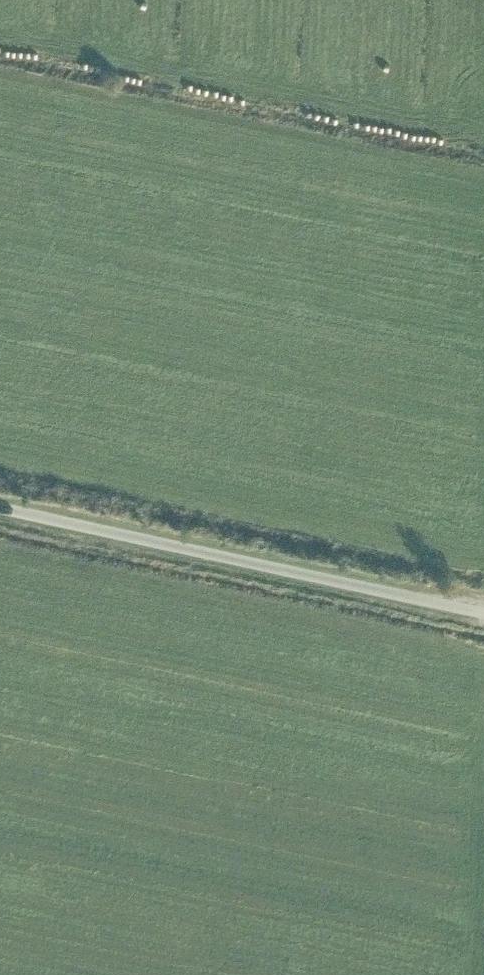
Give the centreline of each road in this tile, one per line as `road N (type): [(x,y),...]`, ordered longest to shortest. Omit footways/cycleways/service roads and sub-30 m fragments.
road 1 (unclassified): [(0,504),(483,608)]

